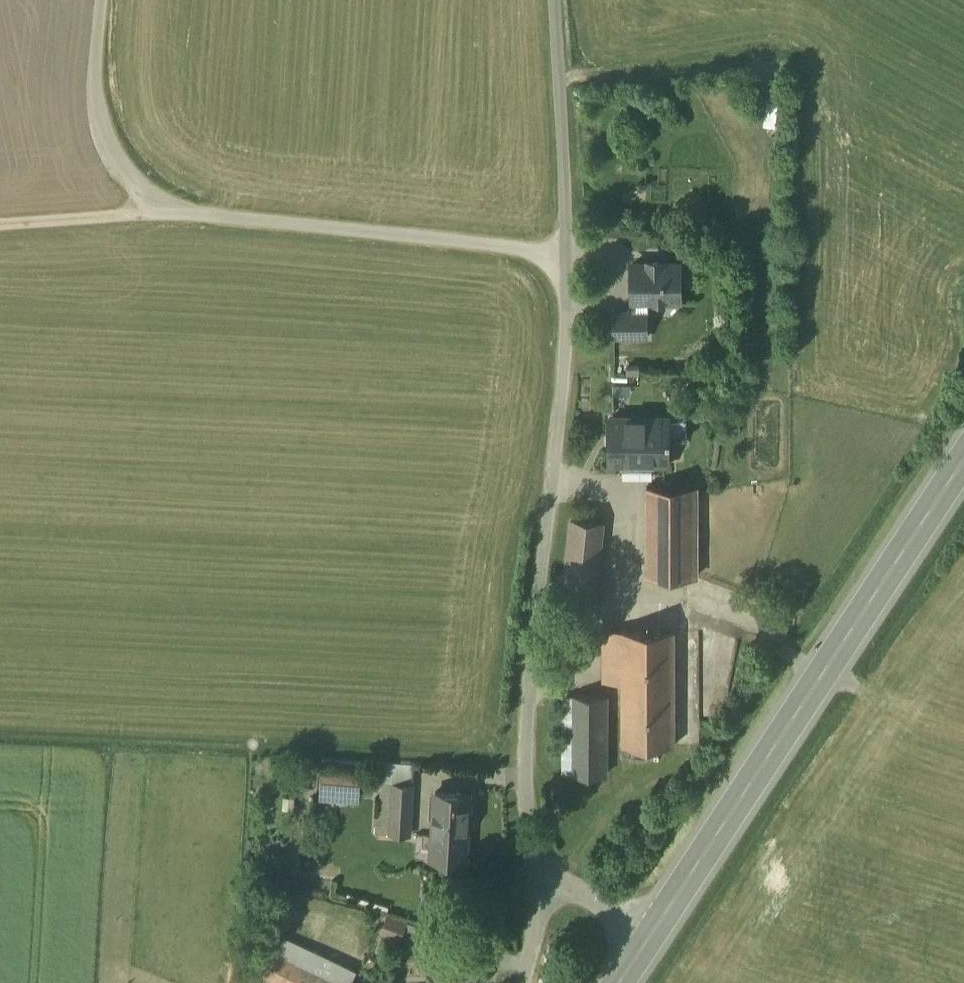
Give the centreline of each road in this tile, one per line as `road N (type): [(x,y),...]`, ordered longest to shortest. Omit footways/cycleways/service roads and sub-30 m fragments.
road 1 (unclassified): [(567,260),(177,211),(125,165),(107,130),(98,93),(99,0)]
road 2 (unclassified): [(531,868),(525,714),(567,260)]
road 3 (secondary): [(963,465),(646,946)]
road 4 (unclassified): [(567,260),(558,0)]
road 5 (track): [(177,211),(0,226)]
road 6 (unclassified): [(646,946),(531,868)]

